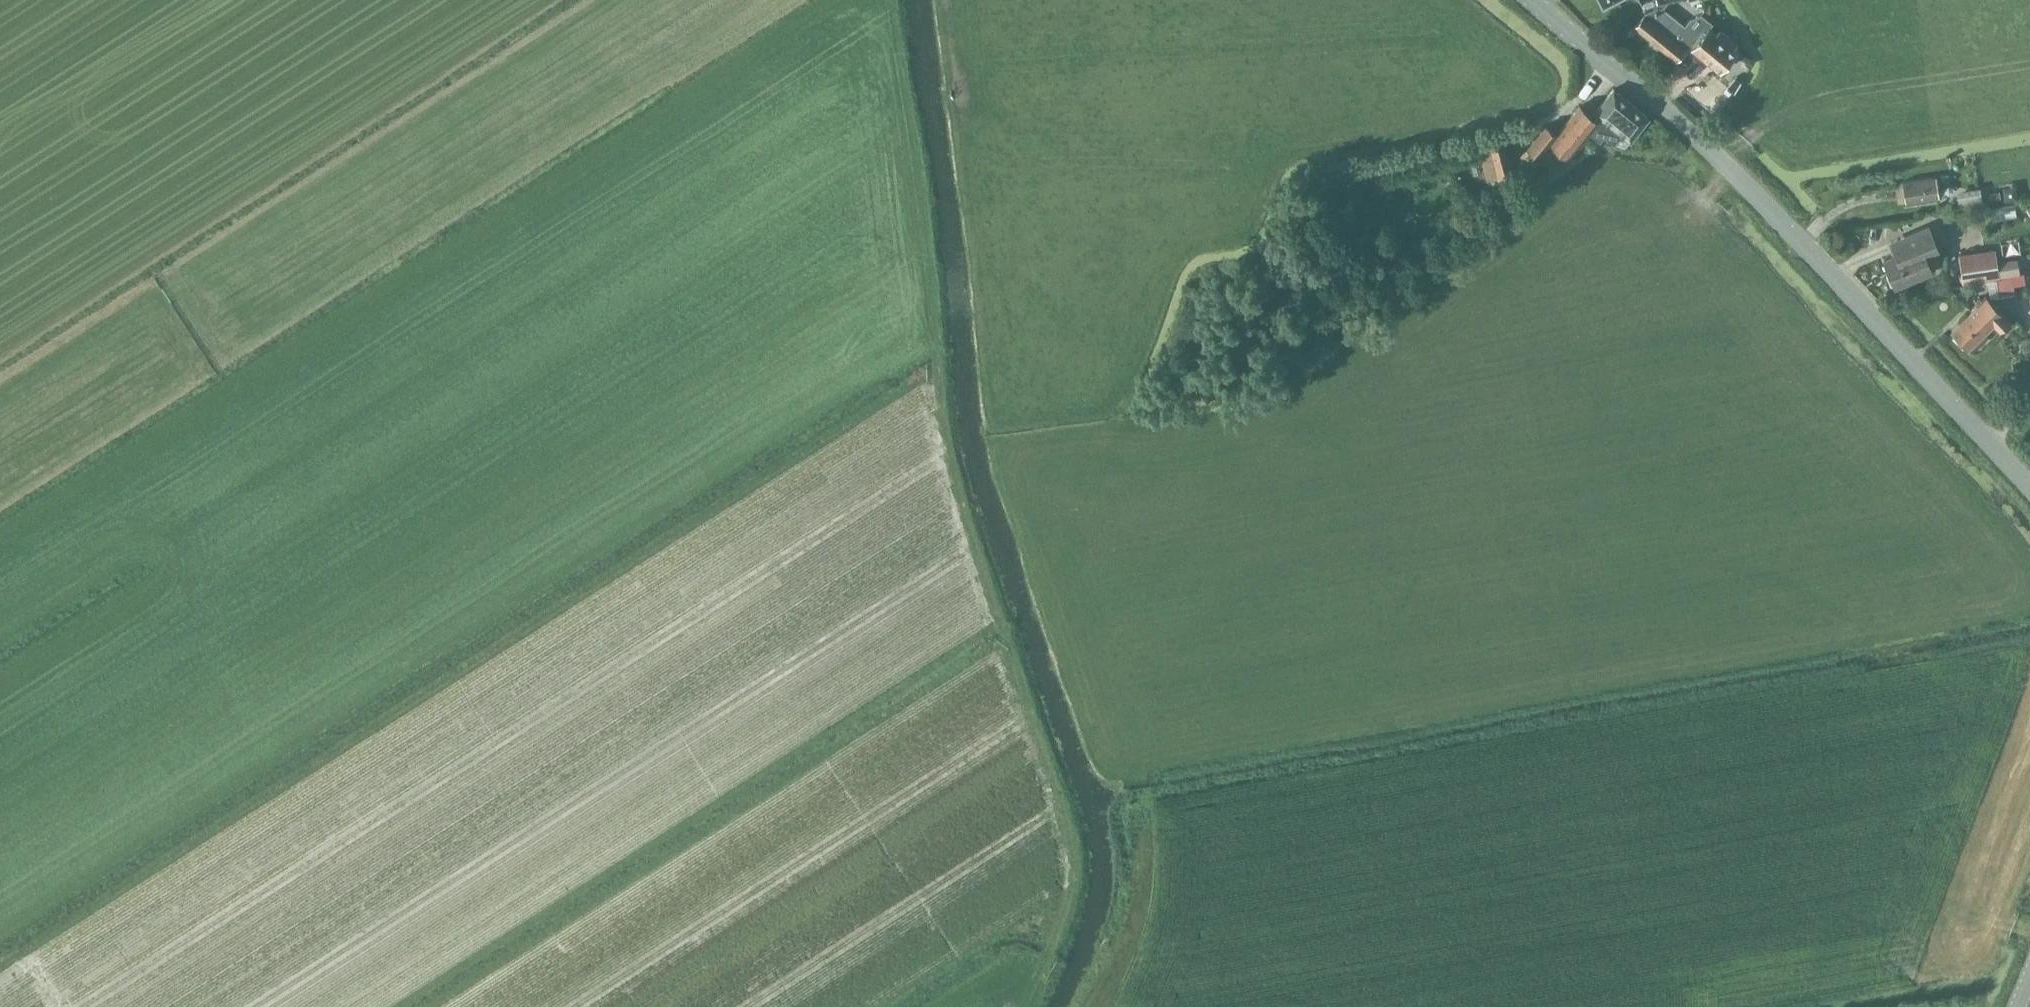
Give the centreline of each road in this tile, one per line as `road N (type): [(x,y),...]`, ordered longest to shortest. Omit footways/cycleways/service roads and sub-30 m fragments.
road 1 (tertiary): [(2029,487),(1855,298),(1535,0)]

